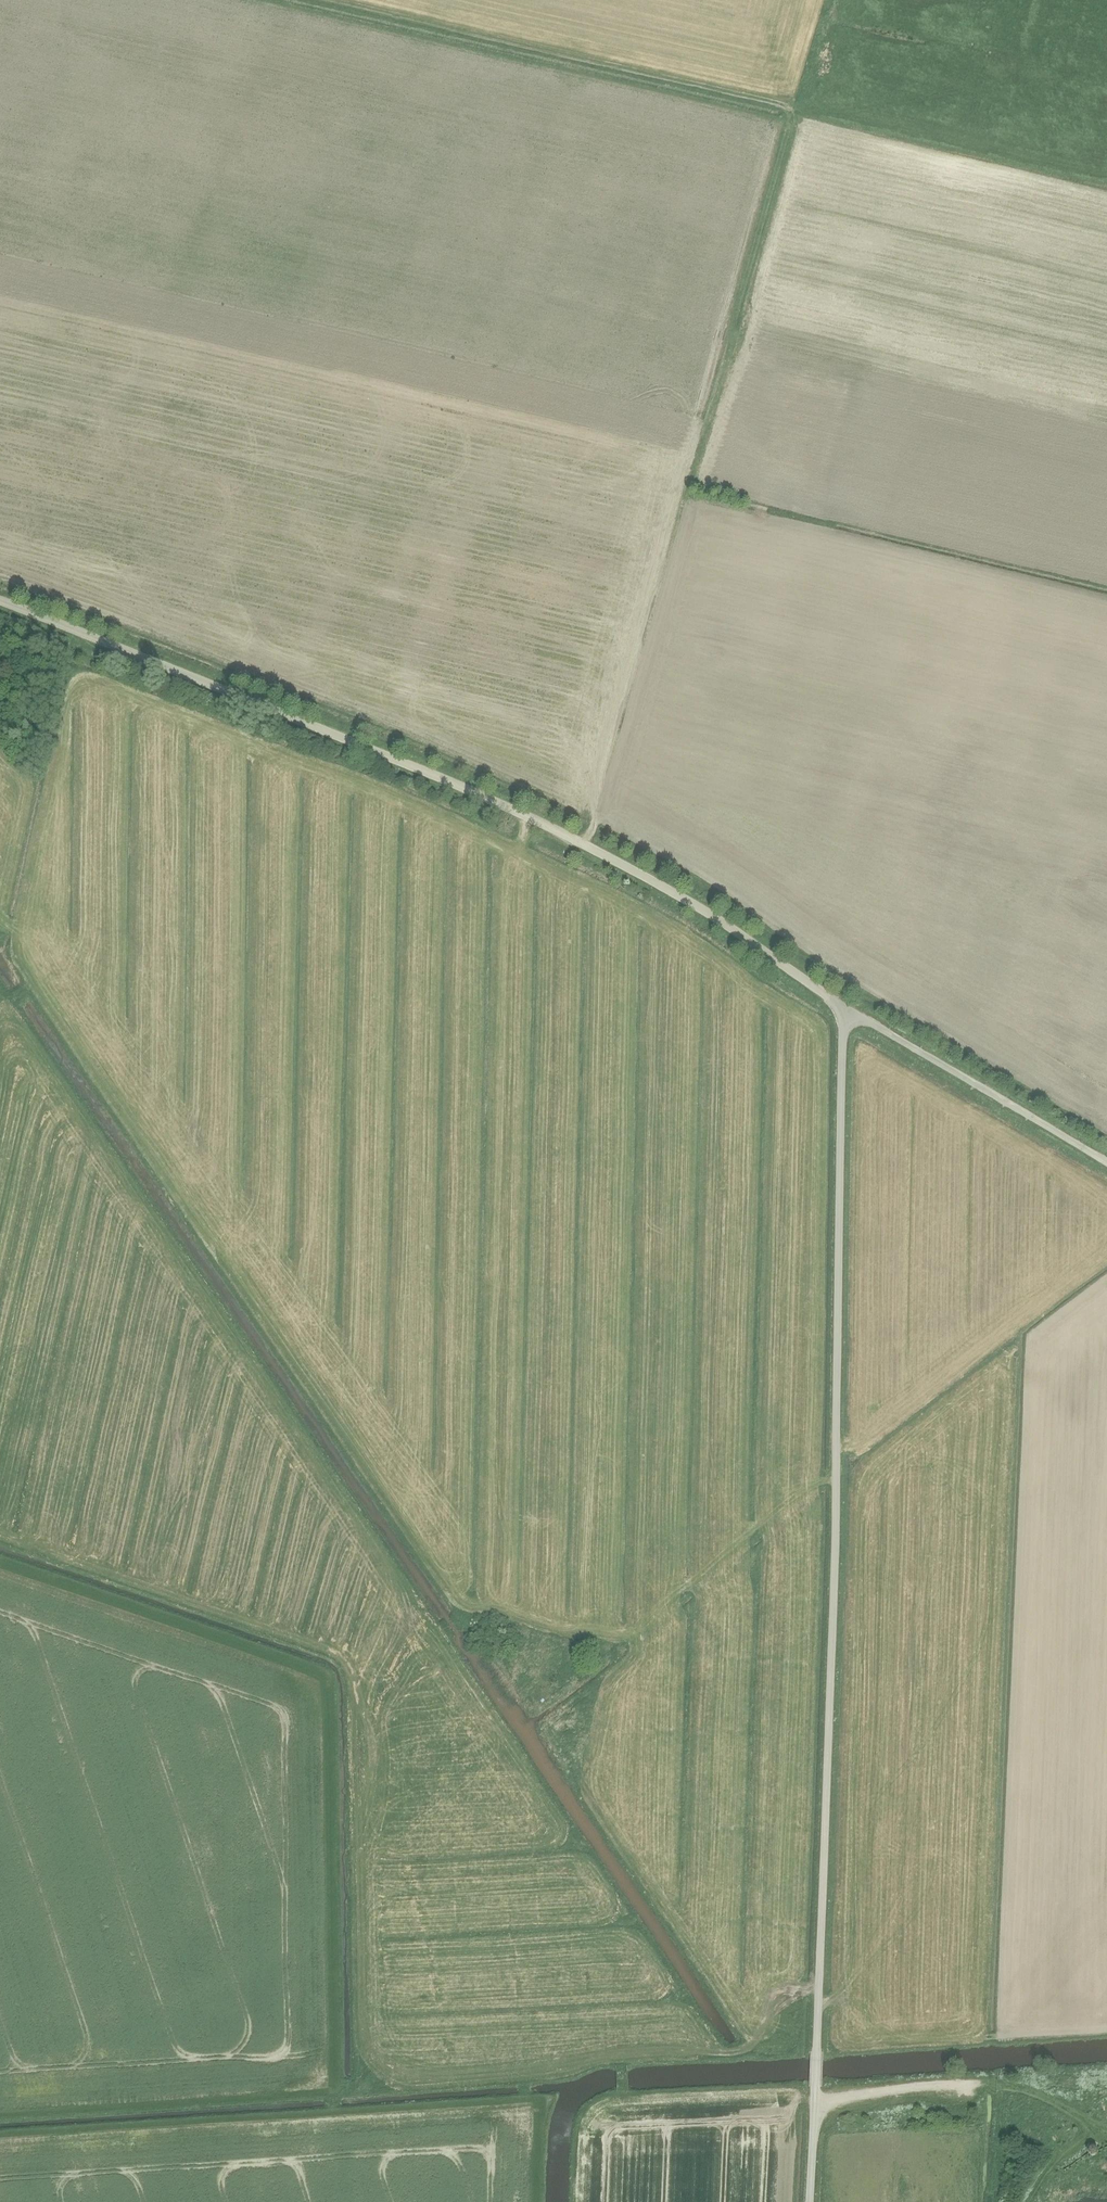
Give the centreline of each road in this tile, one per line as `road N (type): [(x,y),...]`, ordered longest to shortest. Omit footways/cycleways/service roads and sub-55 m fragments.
road 1 (unclassified): [(841,1007),(834,1527),(810,2201)]
road 2 (unclassified): [(0,601),(525,816),(697,908),(841,1007)]
road 3 (track): [(785,100),(348,0)]
road 4 (unclassified): [(841,1007),(1106,1163)]

